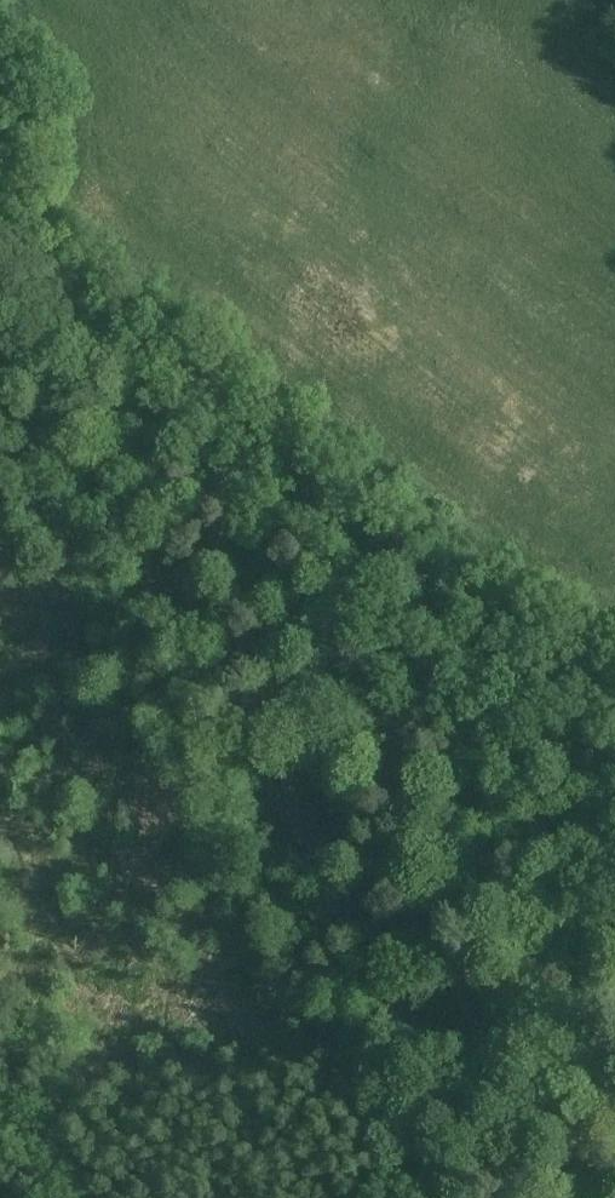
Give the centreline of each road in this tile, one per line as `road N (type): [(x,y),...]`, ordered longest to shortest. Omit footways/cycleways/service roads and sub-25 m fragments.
road 1 (track): [(567,1197),(80,363),(0,317)]
road 2 (tertiary): [(516,1197),(102,493),(42,426),(0,400)]

